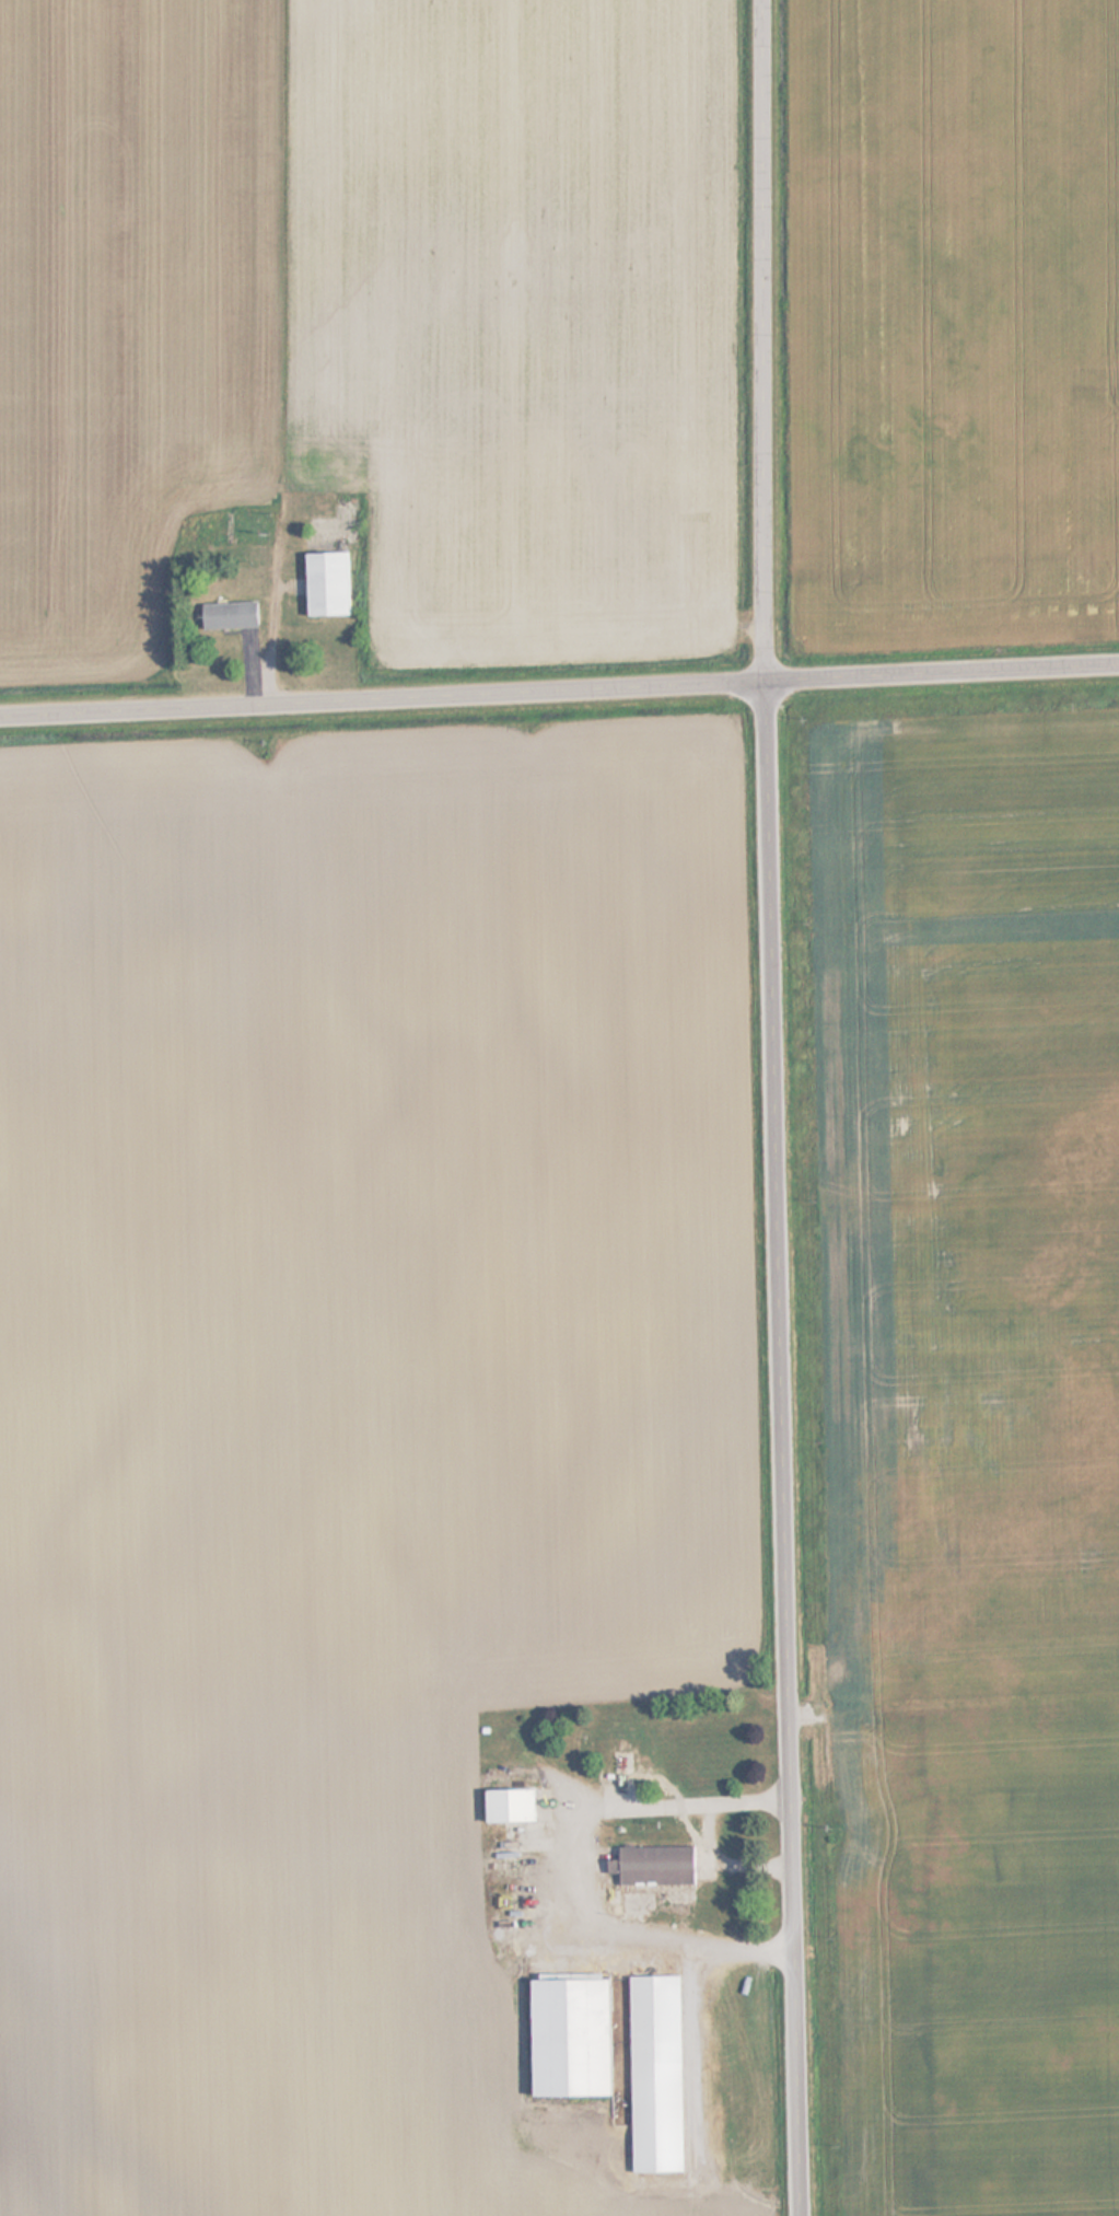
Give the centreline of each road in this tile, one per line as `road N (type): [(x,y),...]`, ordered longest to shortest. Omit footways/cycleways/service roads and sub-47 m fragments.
road 1 (residential): [(805,2215),(773,681),(770,0)]
road 2 (residential): [(0,715),(1118,665)]

